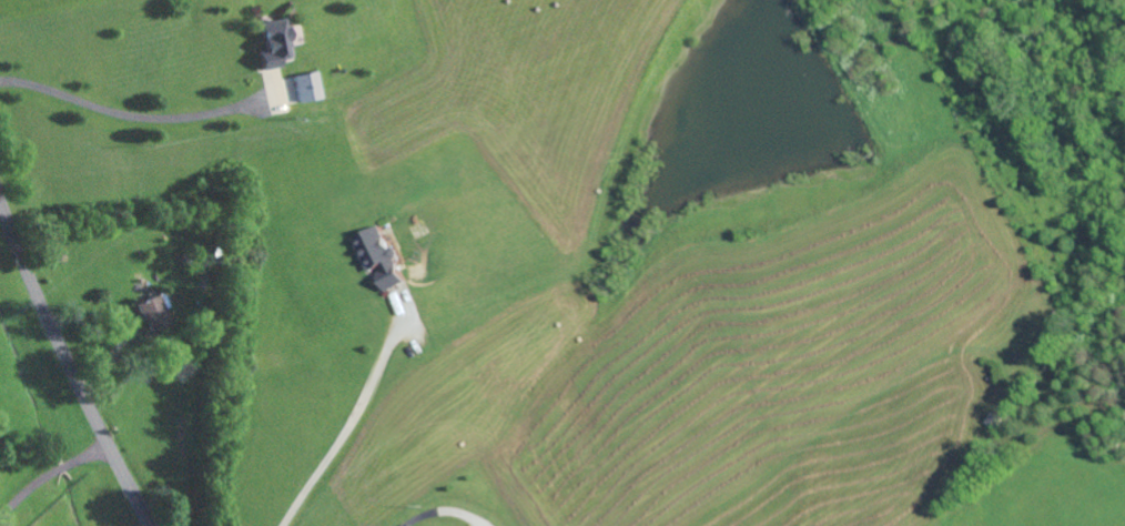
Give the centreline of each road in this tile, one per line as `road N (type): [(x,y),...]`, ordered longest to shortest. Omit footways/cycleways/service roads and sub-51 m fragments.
road 1 (residential): [(150,525),(75,377),(0,196)]

